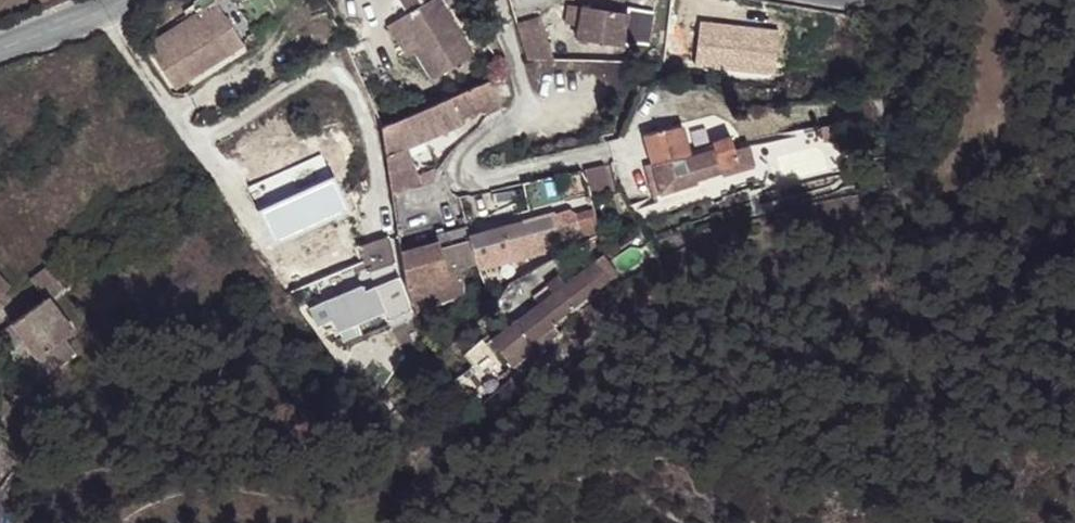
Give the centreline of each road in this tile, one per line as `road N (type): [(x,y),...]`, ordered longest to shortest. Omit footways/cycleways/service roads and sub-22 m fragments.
road 1 (residential): [(118,0),(0,49)]

